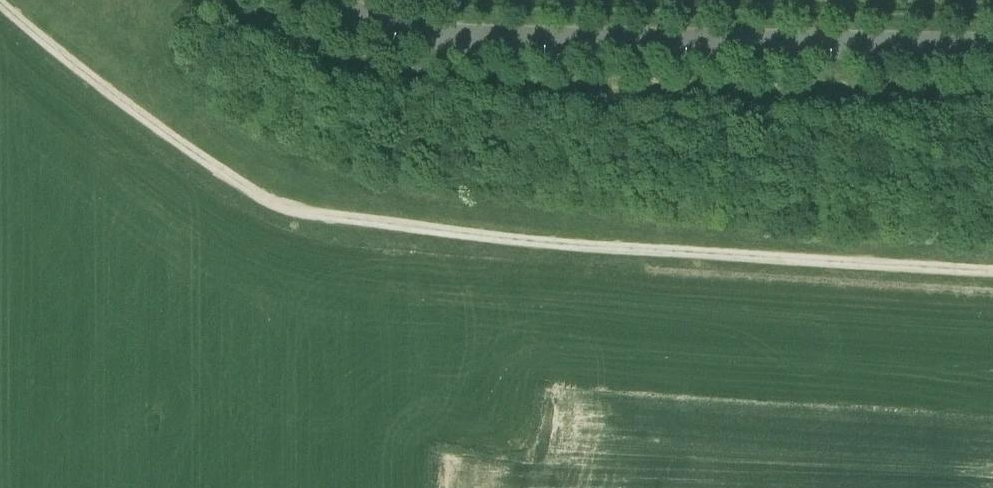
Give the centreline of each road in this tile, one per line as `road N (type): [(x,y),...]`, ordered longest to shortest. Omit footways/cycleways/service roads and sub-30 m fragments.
road 1 (track): [(0,1),(110,93),(279,204),(570,246),(992,271)]
road 2 (unclassified): [(325,0),(413,35),(488,44),(992,48)]

